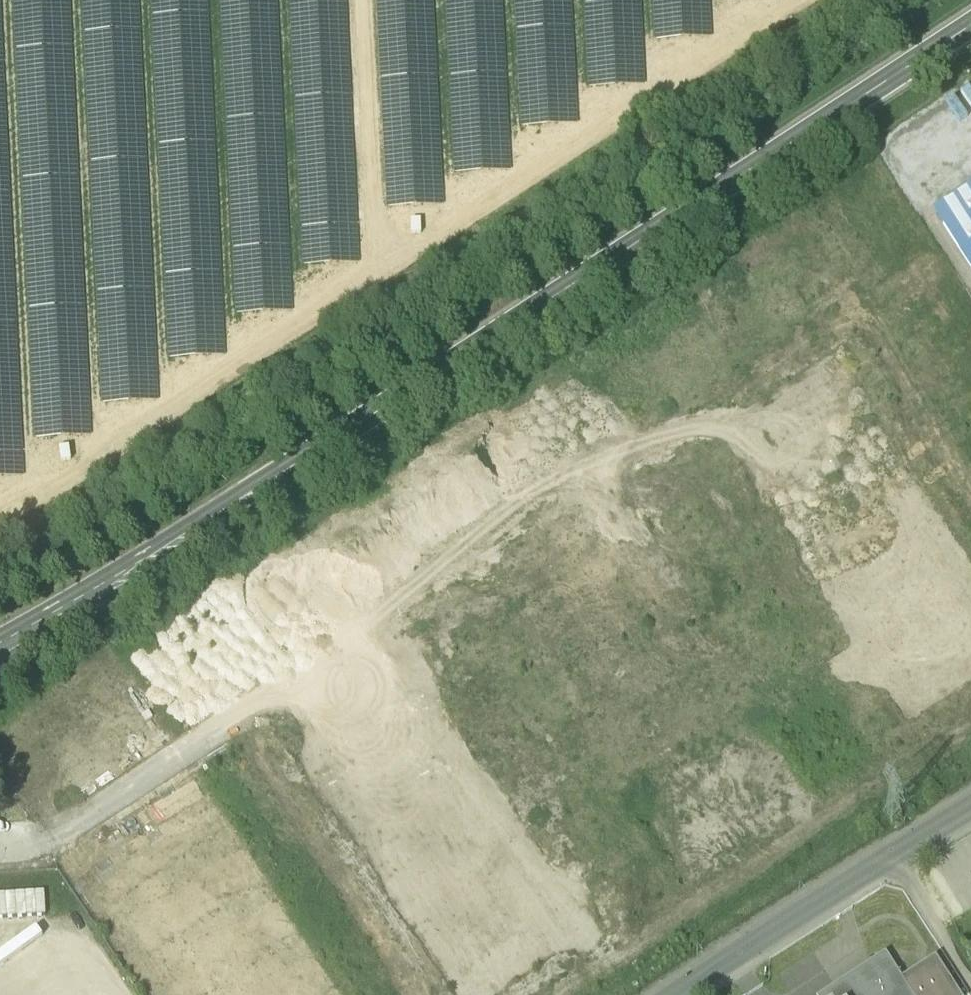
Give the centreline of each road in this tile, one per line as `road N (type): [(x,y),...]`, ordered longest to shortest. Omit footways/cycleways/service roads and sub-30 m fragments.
road 1 (secondary): [(970,28),(0,648)]
road 2 (track): [(802,0),(0,521)]
road 3 (track): [(226,727),(379,623),(518,504),(577,468),(689,431),(745,442),(765,462)]
road 4 (unclassified): [(679,994),(970,808)]
road 5 (track): [(366,0),(379,225),(400,266)]
road 6 (track): [(891,853),(970,980)]

